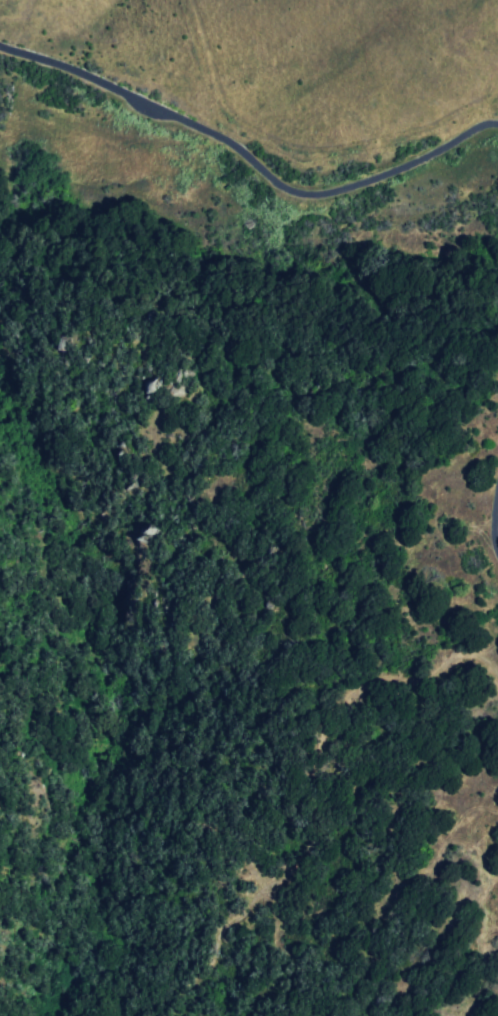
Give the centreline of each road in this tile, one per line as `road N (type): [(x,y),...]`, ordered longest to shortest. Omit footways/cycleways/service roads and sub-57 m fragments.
road 1 (residential): [(497,125),(350,188),(294,197),(230,140),(0,44)]

